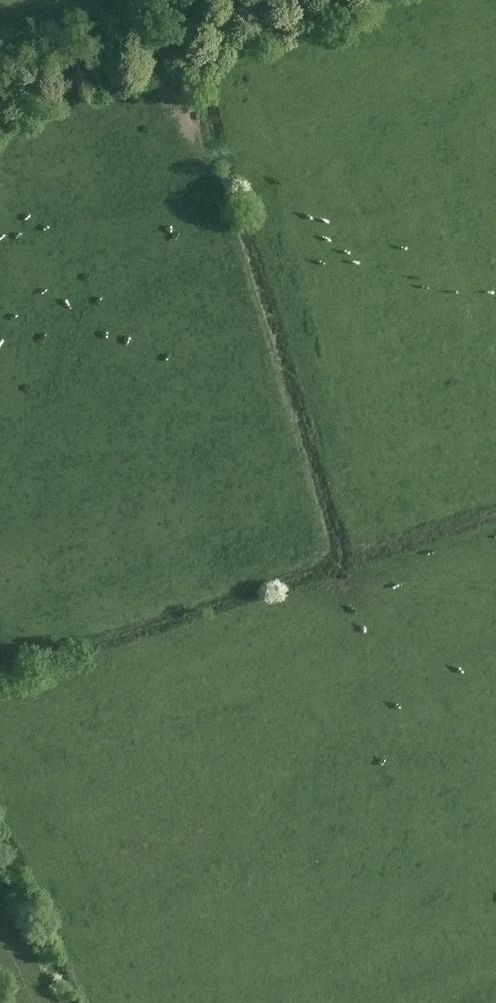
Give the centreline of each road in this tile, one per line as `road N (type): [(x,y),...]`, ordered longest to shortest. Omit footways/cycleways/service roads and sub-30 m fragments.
road 1 (unclassified): [(0,87),(272,0)]

